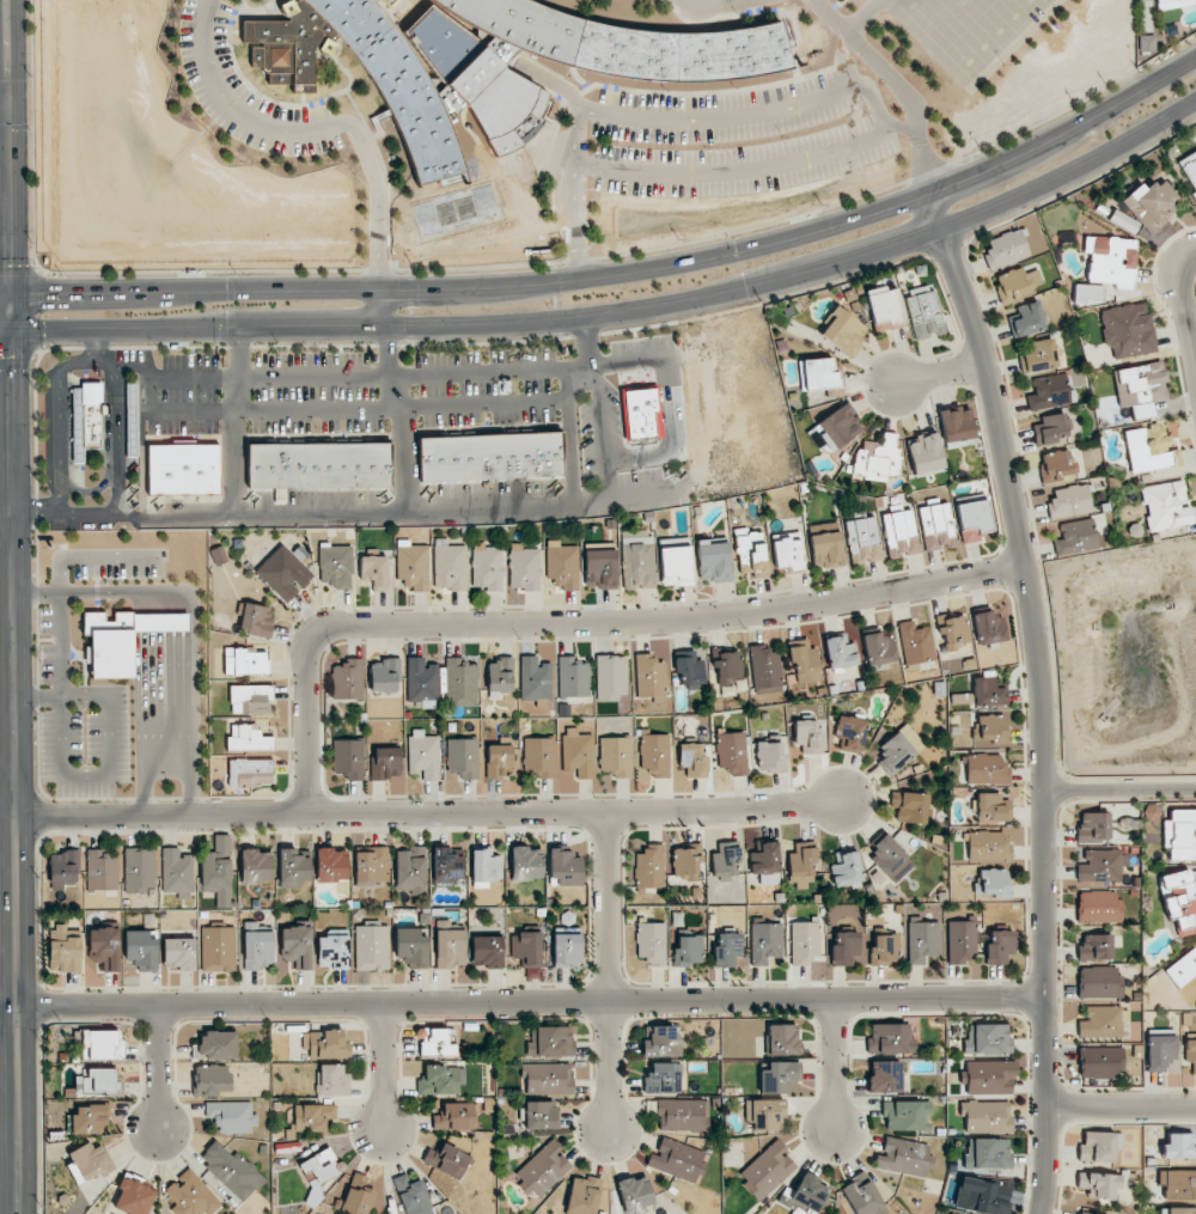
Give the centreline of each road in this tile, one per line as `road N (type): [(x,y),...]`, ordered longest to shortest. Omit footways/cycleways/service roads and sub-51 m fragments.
road 1 (secondary): [(0,331),(484,324),(701,297),(867,252),(1035,191),(1195,98)]
road 2 (secondary): [(1195,57),(1057,140),(884,207),(667,262),(490,286),(11,291)]
road 3 (residential): [(0,1005),(1044,1000)]
road 4 (residential): [(1038,1213),(1044,1000),(1030,604),(984,362),(927,190)]
road 5 (tertiary): [(13,1213),(11,291)]
road 6 (residential): [(1023,568),(709,620),(324,628),(306,659),(306,817)]
road 7 (residential): [(841,799),(654,816),(14,819)]
road 8 (residential): [(606,1131),(605,816)]
road 9 (tertiary): [(11,291),(8,0)]
road 10 (residential): [(1039,789),(1195,791)]
road 11 (residential): [(1195,1108),(1044,1106)]
road 12 (residential): [(836,1130),(834,1000)]
road 13 (residential): [(384,1129),(384,1002)]
road 14 (residential): [(158,1128),(158,1003)]
road 15 (residential): [(1189,250),(1180,298),(1195,369)]

